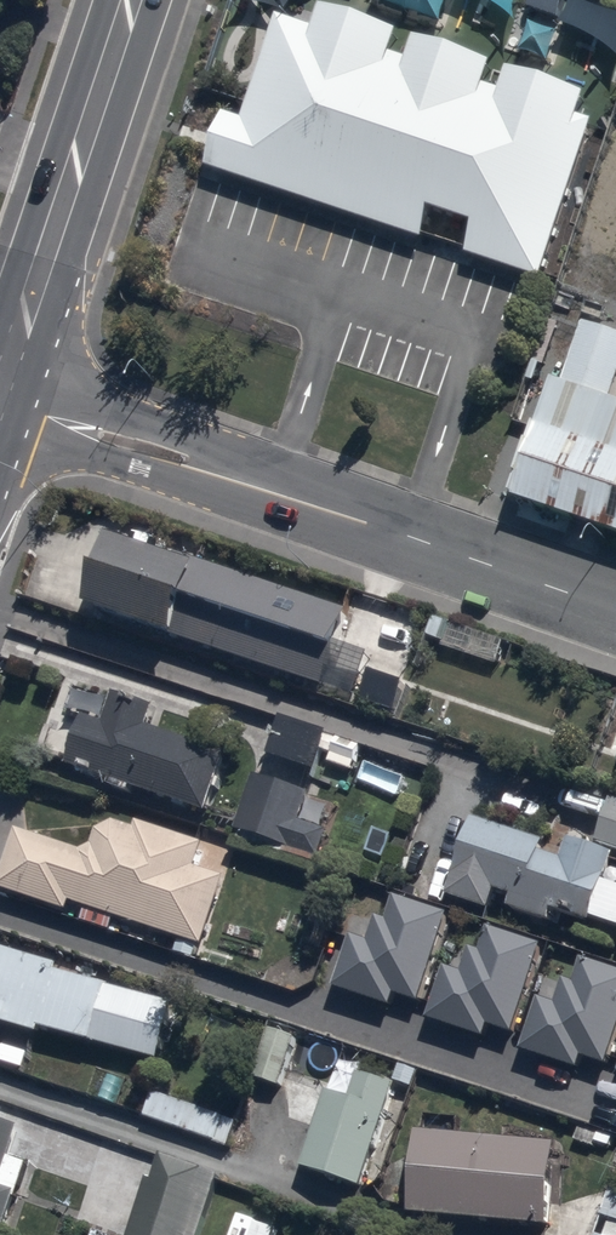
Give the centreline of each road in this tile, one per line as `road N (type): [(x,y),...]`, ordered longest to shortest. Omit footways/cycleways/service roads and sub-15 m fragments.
road 1 (unclassified): [(0,401),(615,610)]
road 2 (secondary): [(0,382),(128,0)]

